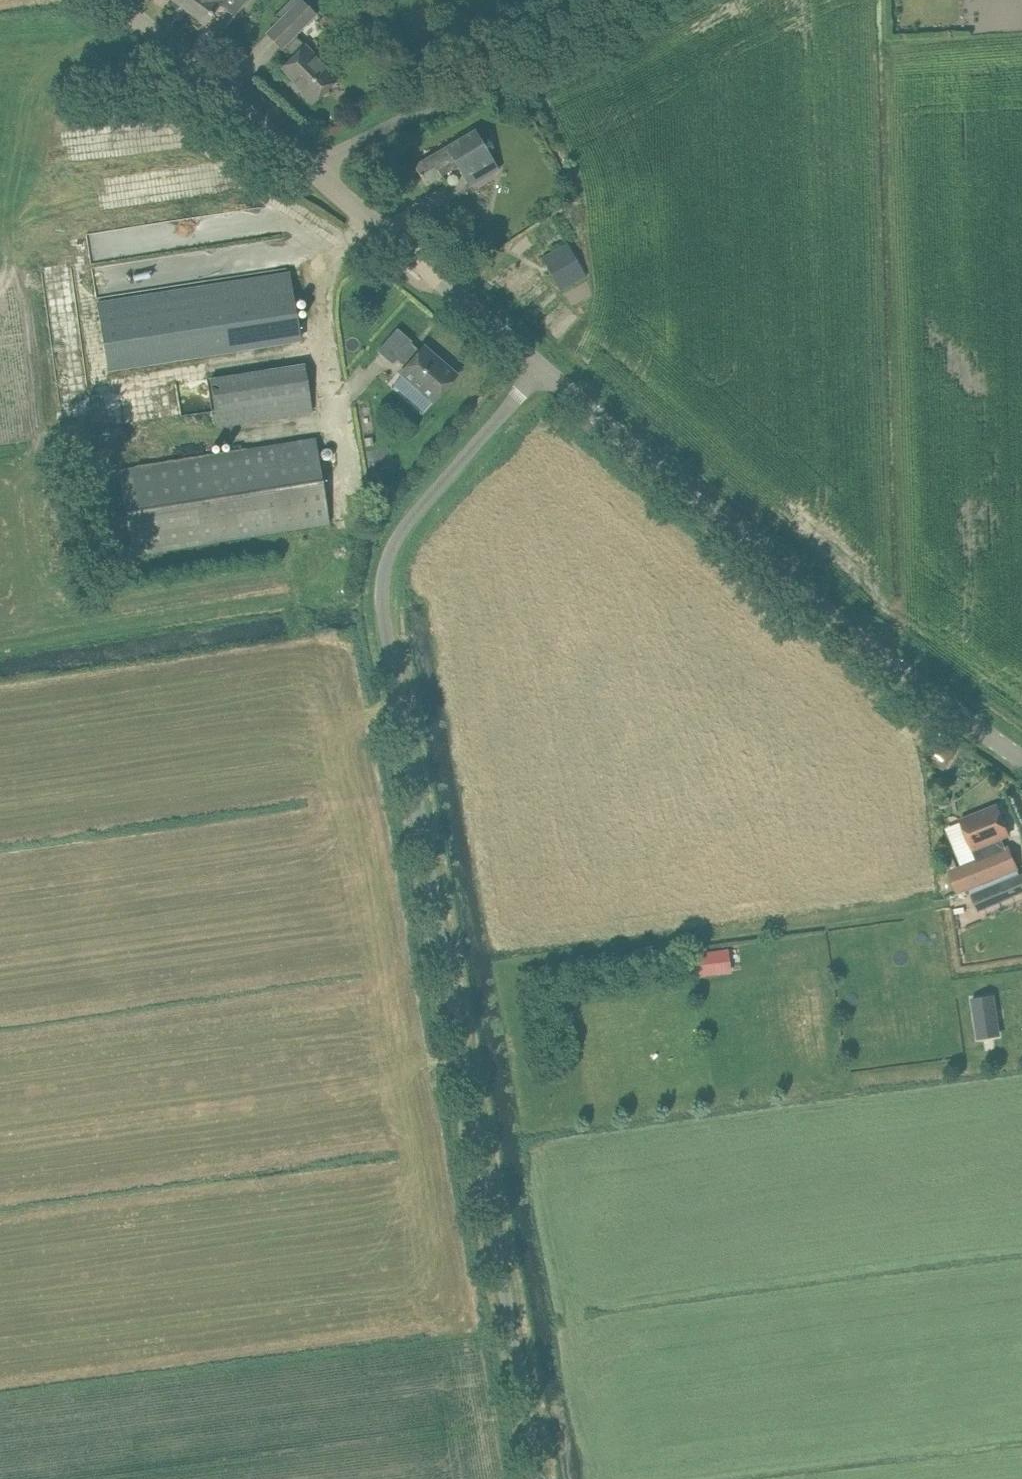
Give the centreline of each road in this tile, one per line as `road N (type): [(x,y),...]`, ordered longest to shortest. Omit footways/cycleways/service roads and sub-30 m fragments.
road 1 (unclassified): [(533,1478),(386,596),(399,545),(546,370)]
road 2 (unclassified): [(1021,755),(546,370)]
road 3 (residential): [(313,170),(633,0)]
road 4 (unclassified): [(546,370),(313,170)]
road 5 (residential): [(313,170),(121,0)]

